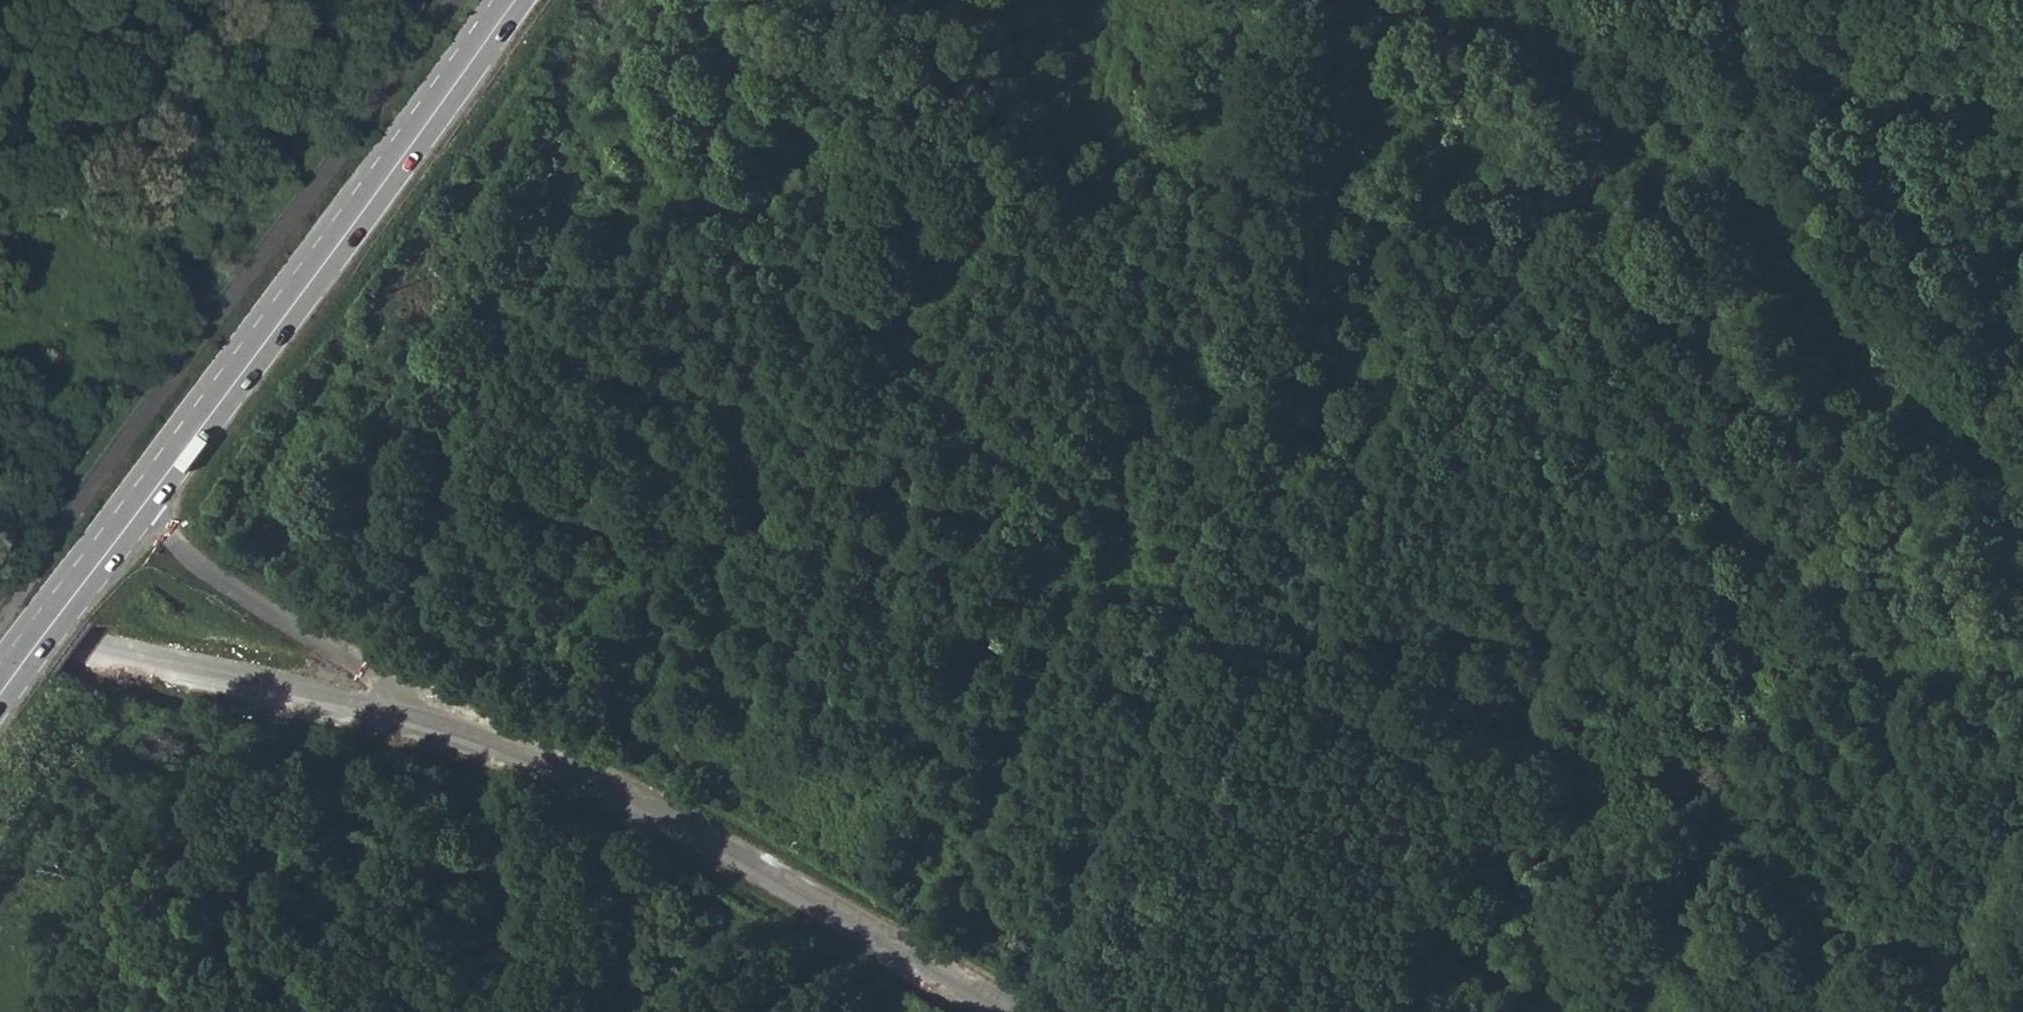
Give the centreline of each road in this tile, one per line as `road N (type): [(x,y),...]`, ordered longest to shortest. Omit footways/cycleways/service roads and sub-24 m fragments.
road 1 (unclassified): [(443,727),(536,756),(676,821),(1018,1011)]
road 2 (secondary): [(139,515),(516,0)]
road 3 (unclassified): [(0,626),(443,727)]
road 4 (unclassified): [(443,727),(139,515)]

